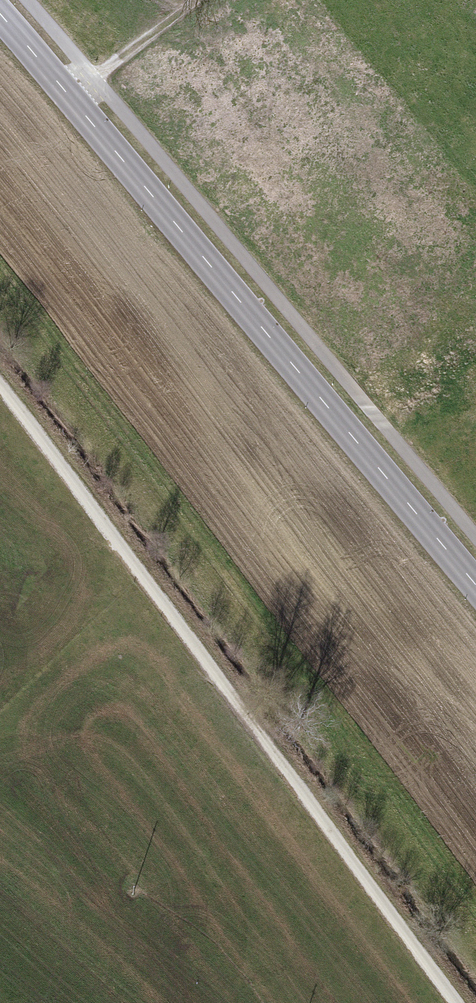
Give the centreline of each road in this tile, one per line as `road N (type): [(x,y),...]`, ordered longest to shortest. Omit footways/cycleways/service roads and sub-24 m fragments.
road 1 (track): [(0,387),(456,1002)]
road 2 (tertiary): [(475,591),(0,28)]

